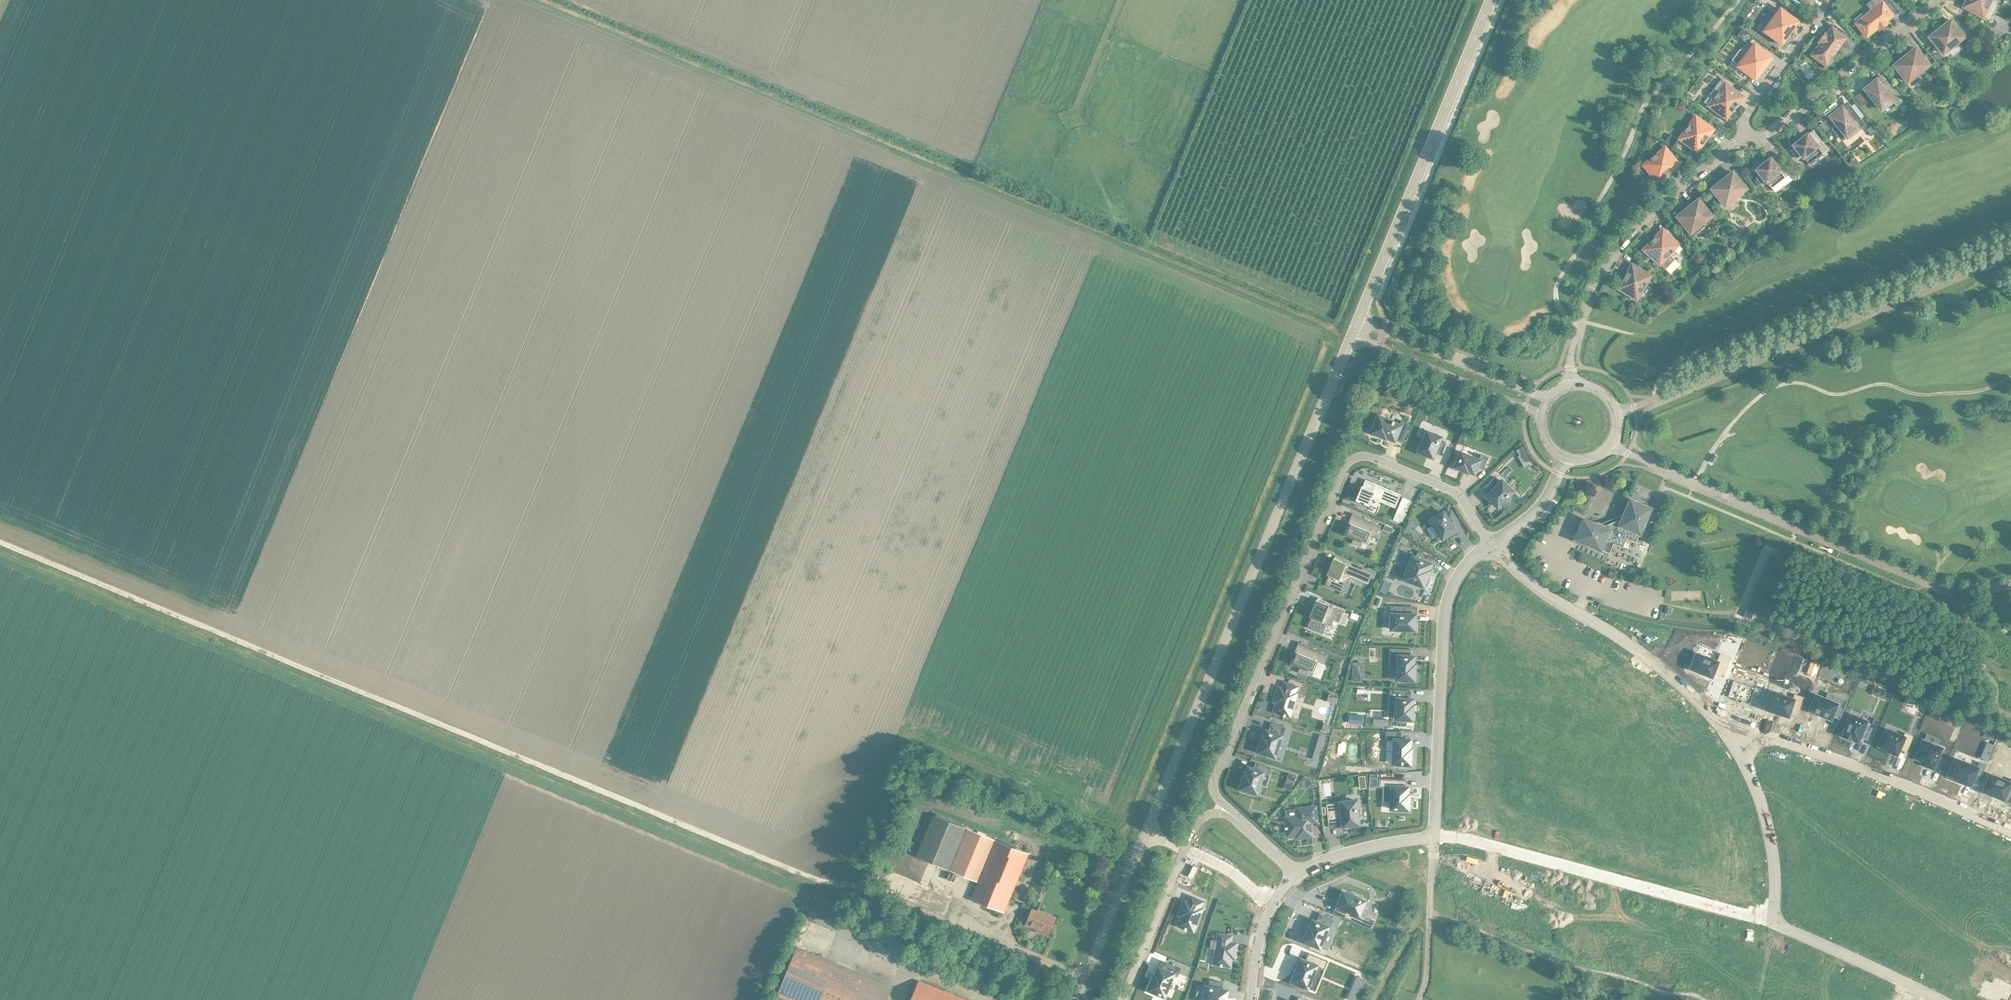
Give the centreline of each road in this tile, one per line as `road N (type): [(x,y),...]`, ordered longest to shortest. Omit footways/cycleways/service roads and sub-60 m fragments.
road 1 (unclassified): [(1072,999),(1351,336)]
road 2 (residential): [(1220,802),(1215,772),(1354,457),(1374,458),(1454,491),(1494,546)]
road 3 (residential): [(2010,582),(1957,593),(1611,445)]
road 4 (residential): [(1617,414),(2010,252)]
road 5 (unclassified): [(1358,322),(1491,0)]
road 6 (residential): [(1434,836),(1771,922)]
road 7 (residential): [(1494,546),(1452,587),(1446,612),(1434,836)]
road 8 (residential): [(1494,546),(1551,598),(1644,656),(1732,736)]
road 9 (residential): [(1733,145),(1611,259),(1580,314),(1572,383)]
road 10 (residential): [(1732,736),(1780,740),(1864,766),(2010,830)]
road 11 (residential): [(1937,0),(1887,50),(1766,135),(1733,145)]
road 12 (residential): [(1220,802),(1189,835),(1121,999)]
road 13 (unclassified): [(1549,397),(1358,322)]
road 14 (unclassified): [(1351,336),(1540,413)]
road 15 (residential): [(1732,736),(1762,798),(1776,871),(1771,922)]
road 16 (residential): [(1943,999),(1771,922)]
road 17 (residential): [(1733,145),(1743,114),(1827,0)]
road 18 (residential): [(1434,836),(1295,874)]
road 19 (residential): [(1295,874),(1263,927),(1251,999)]

